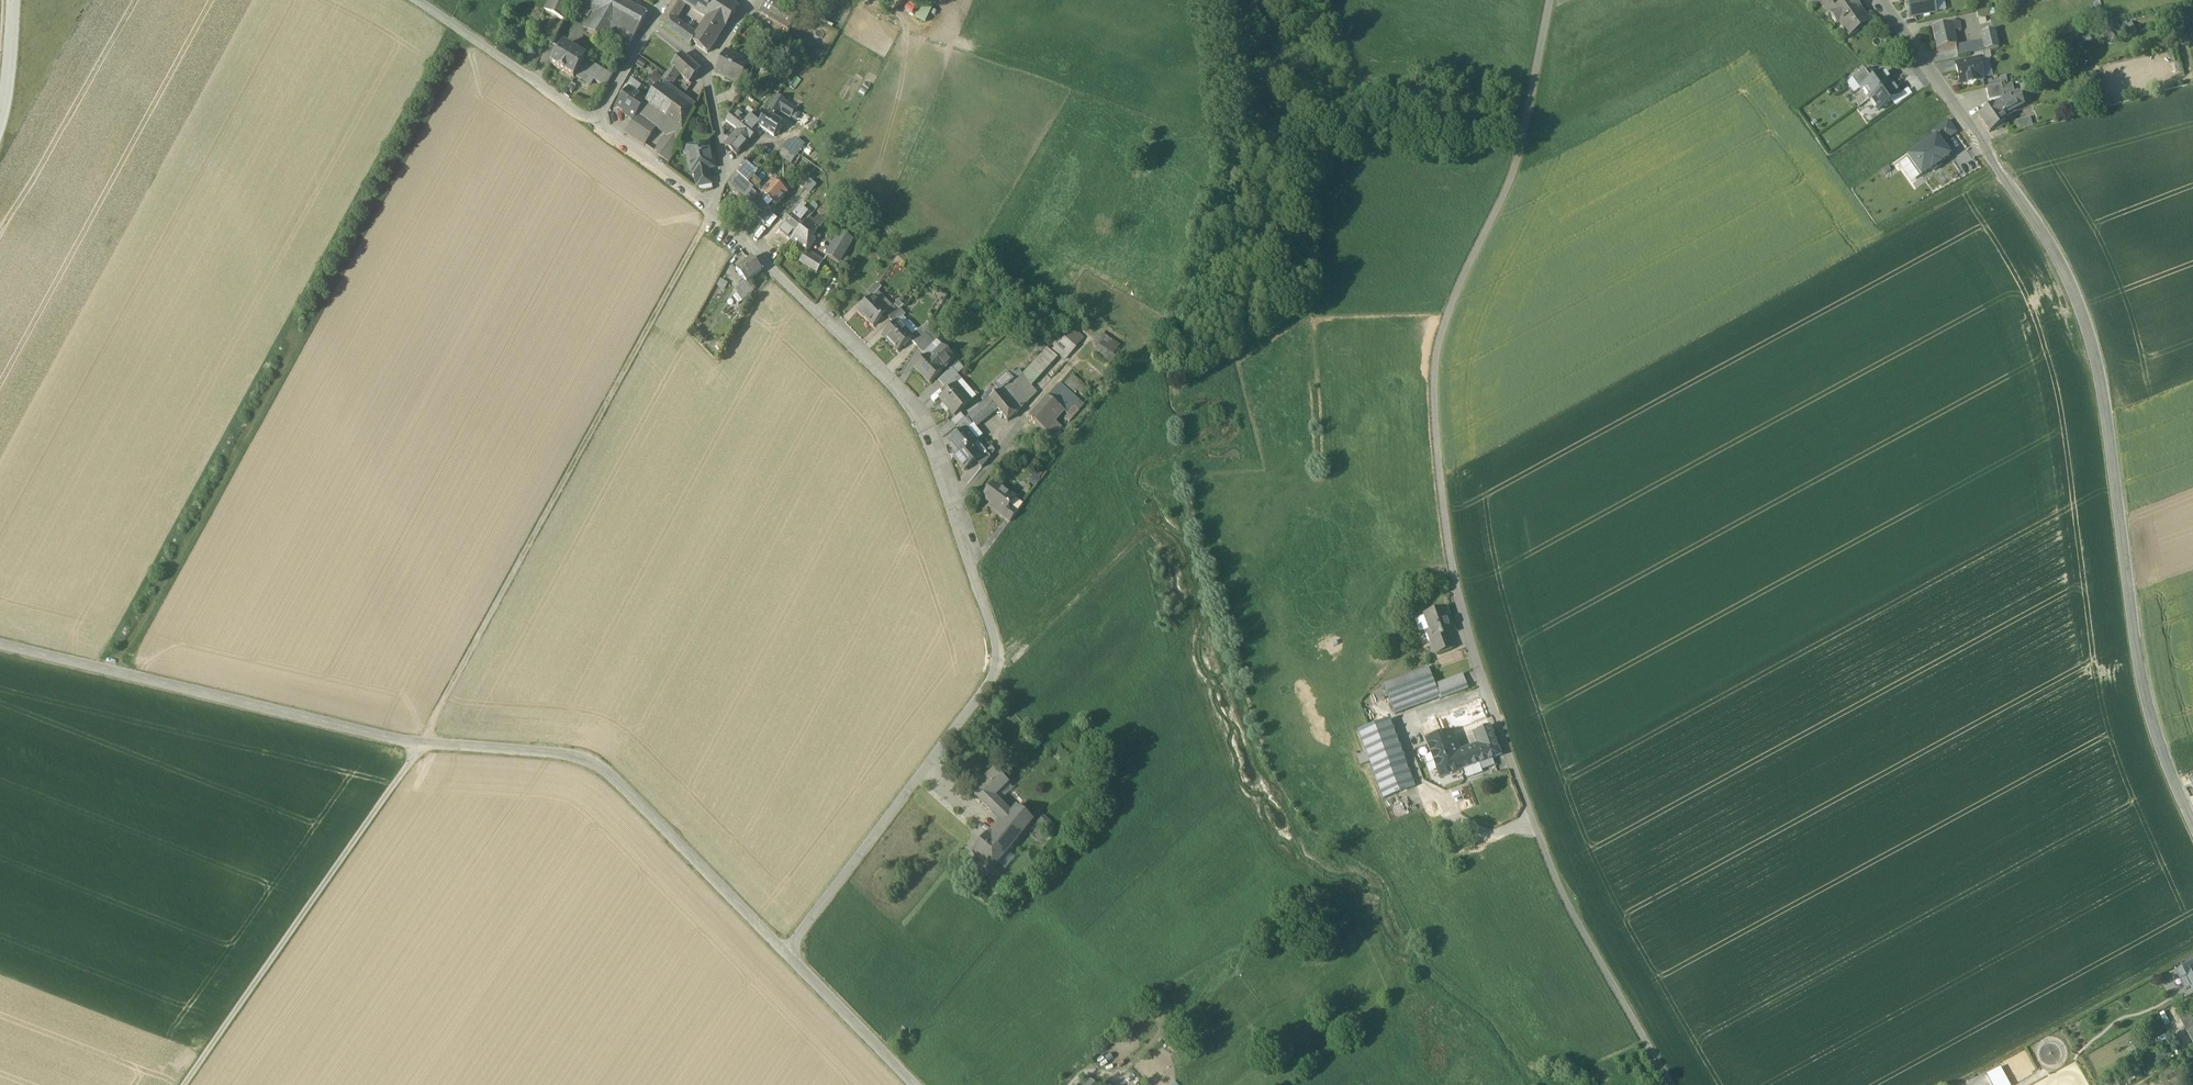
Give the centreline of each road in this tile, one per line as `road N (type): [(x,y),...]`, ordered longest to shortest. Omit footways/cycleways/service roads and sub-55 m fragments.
road 1 (unclassified): [(1671,1084),(1566,904),(1485,694),(1446,520),(1433,362),(1512,176),(1548,0)]
road 2 (track): [(714,214),(421,745),(183,1084)]
road 3 (residential): [(785,952),(965,724),(1001,671),(1001,659),(927,428),(707,207)]
road 4 (tertiary): [(2192,826),(2155,733),(2138,661),(2097,360),(2085,324),(2043,235),(1880,0)]
road 5 (tertiary): [(785,952),(612,778),(581,759),(421,745),(0,645)]
road 6 (track): [(1319,0),(1333,131),(1310,309),(1323,518),(1446,520)]
road 7 (residential): [(597,124),(414,0)]
road 8 (tertiary): [(914,1084),(785,952)]
road 9 (residential): [(726,173),(704,67),(651,23)]
road 10 (residential): [(707,207),(597,124)]
road 11 (tertiary): [(0,125),(14,0)]

